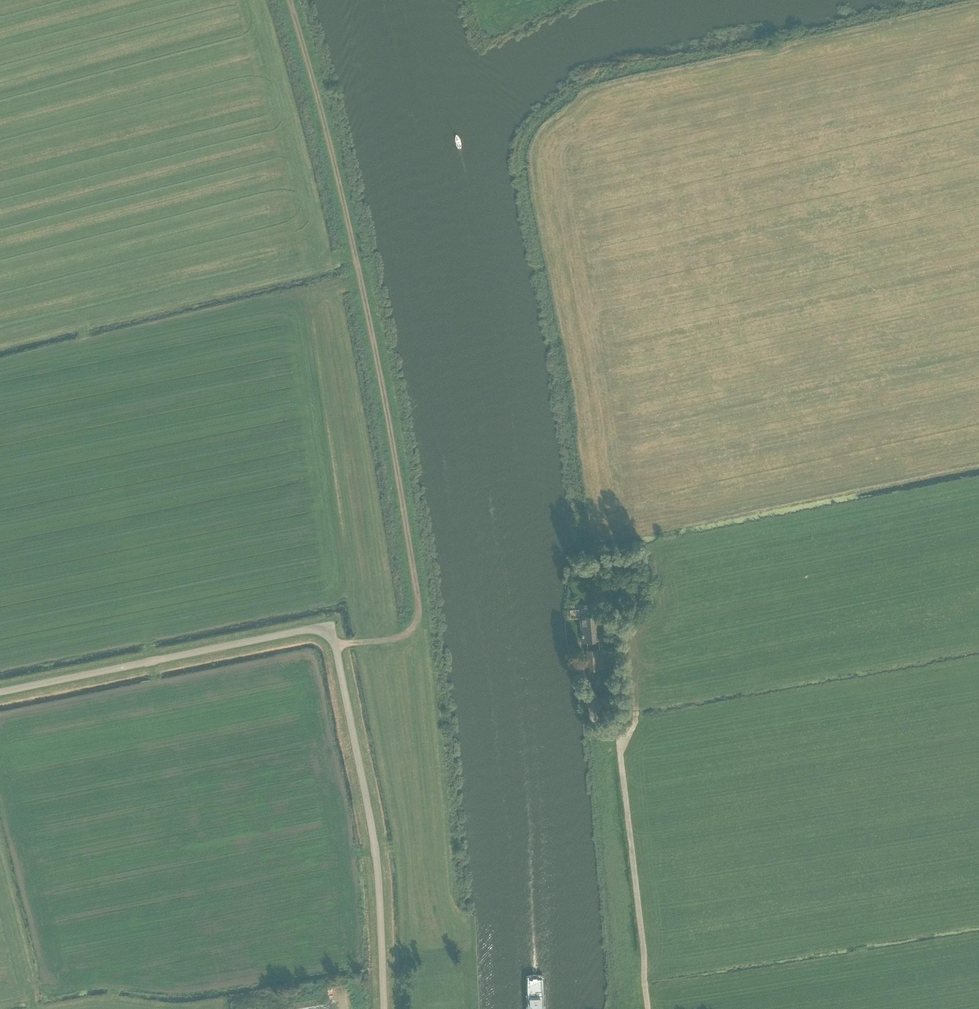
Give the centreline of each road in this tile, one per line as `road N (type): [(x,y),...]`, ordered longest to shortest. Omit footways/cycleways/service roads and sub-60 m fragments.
road 1 (track): [(290,0),(361,277),(419,608),(416,625),(400,636),(335,644)]
road 2 (unclassified): [(382,1008),(368,824),(329,633)]
road 3 (unclassified): [(0,691),(306,629),(329,633)]

